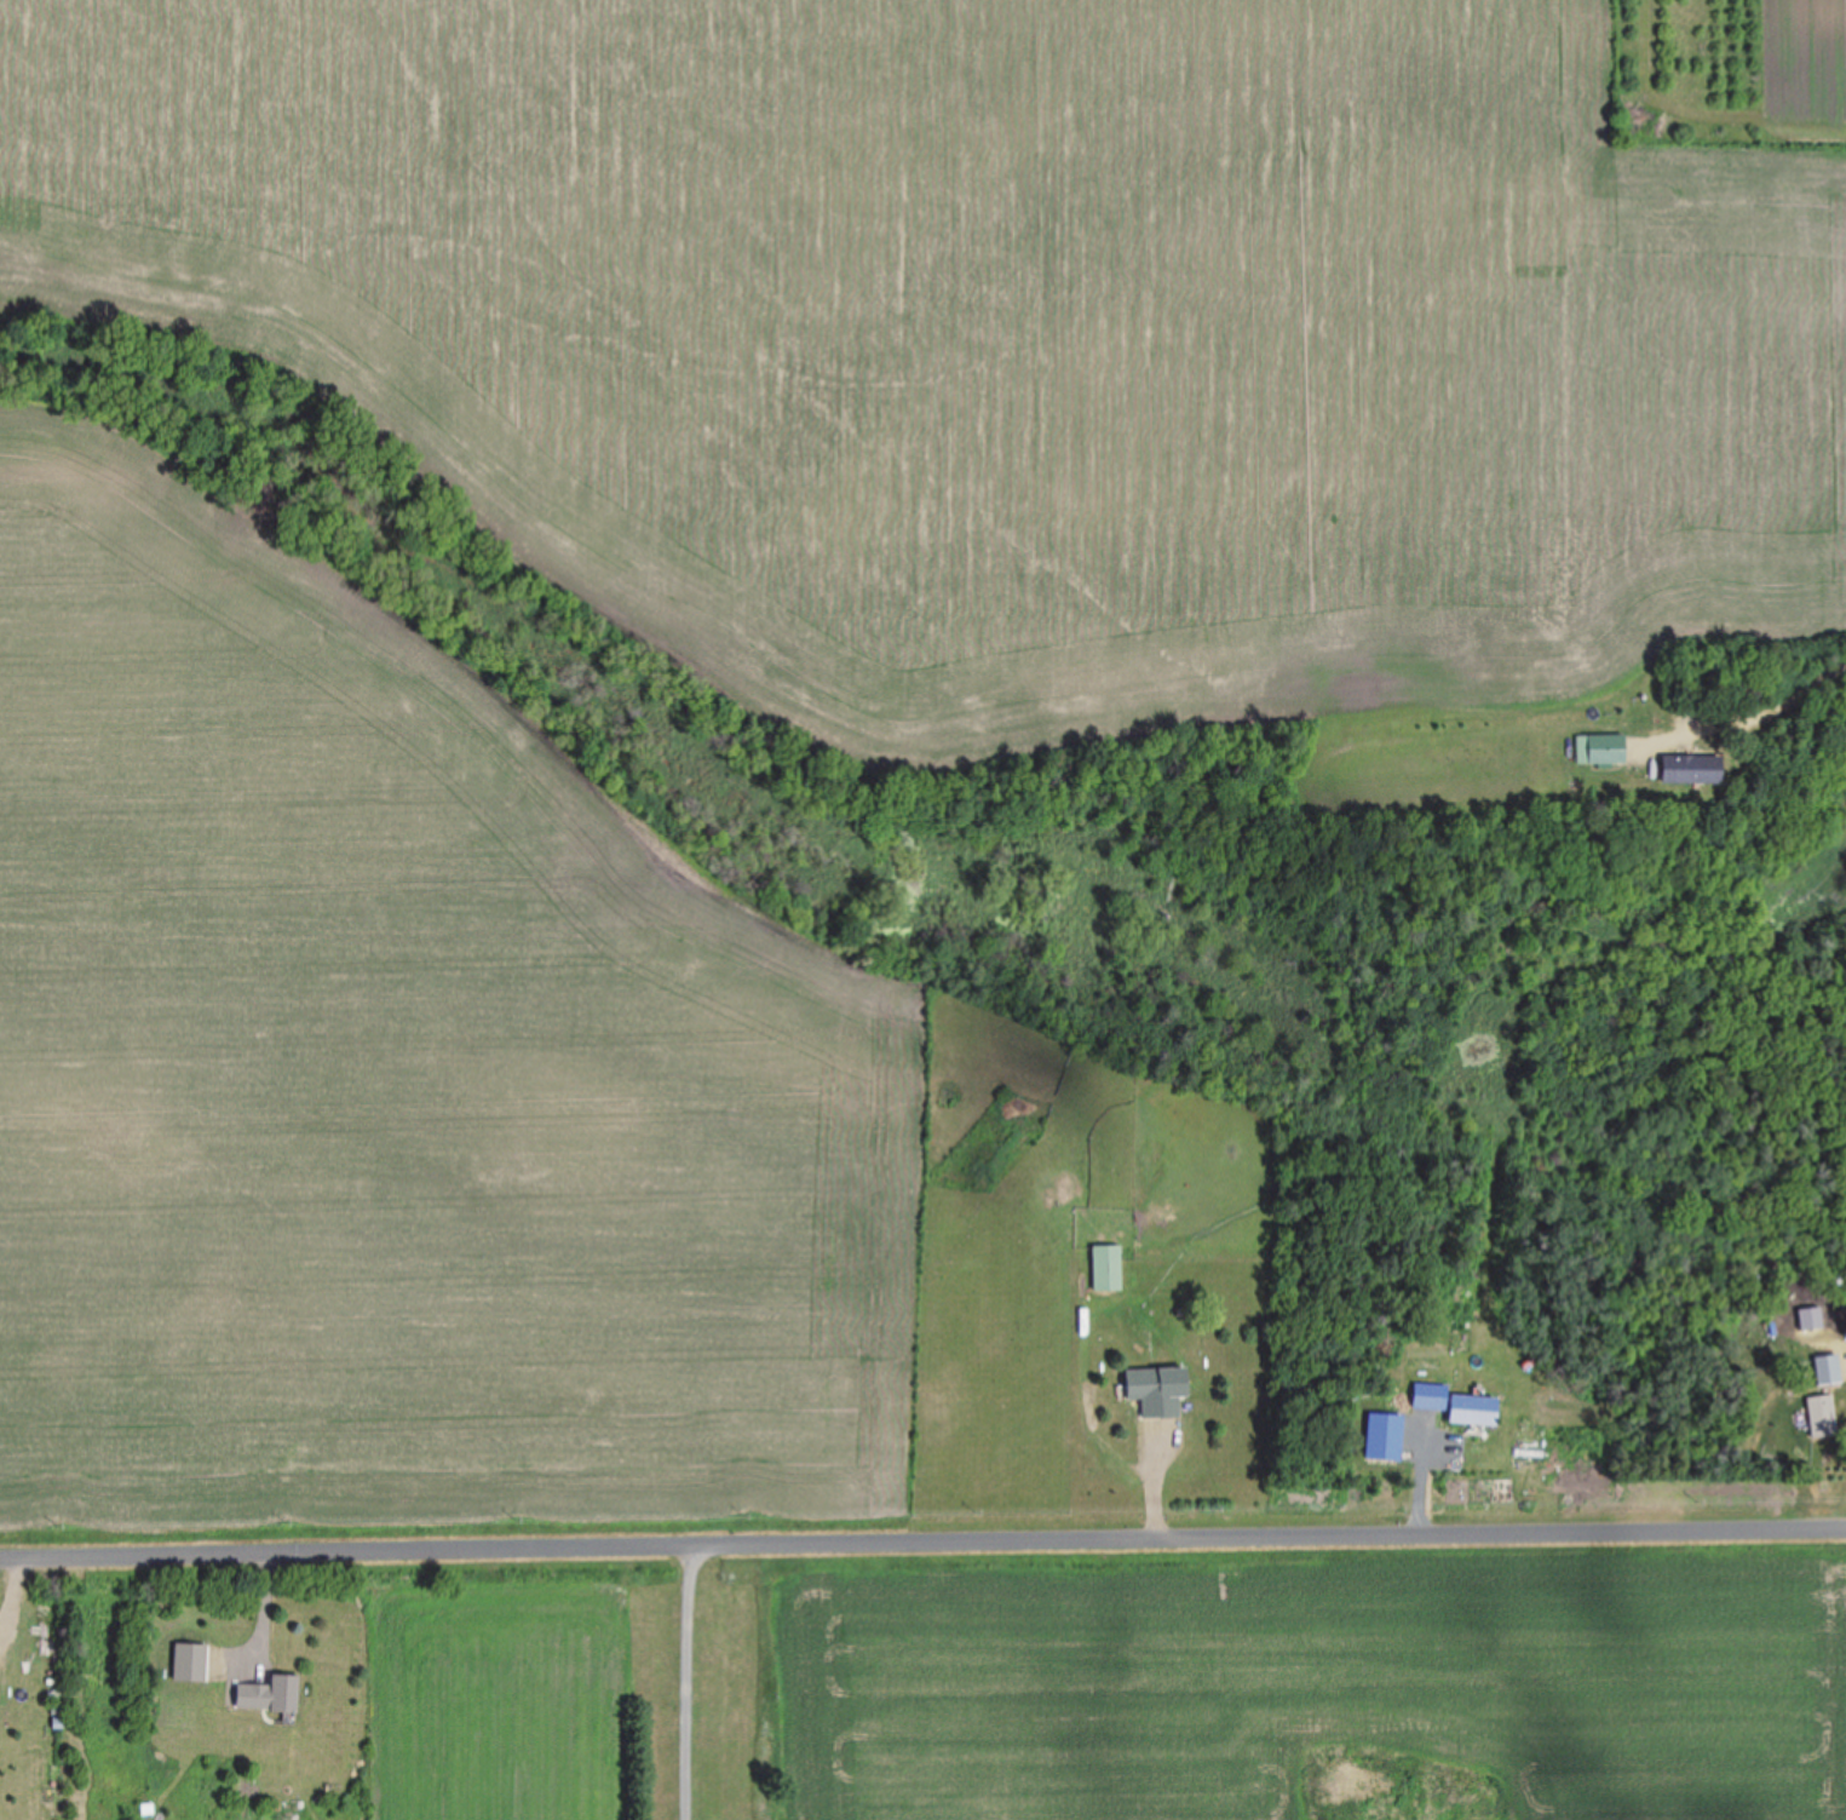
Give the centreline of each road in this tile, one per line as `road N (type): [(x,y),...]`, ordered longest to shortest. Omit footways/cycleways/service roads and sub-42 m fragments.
road 1 (residential): [(0,1548),(1845,1519)]

